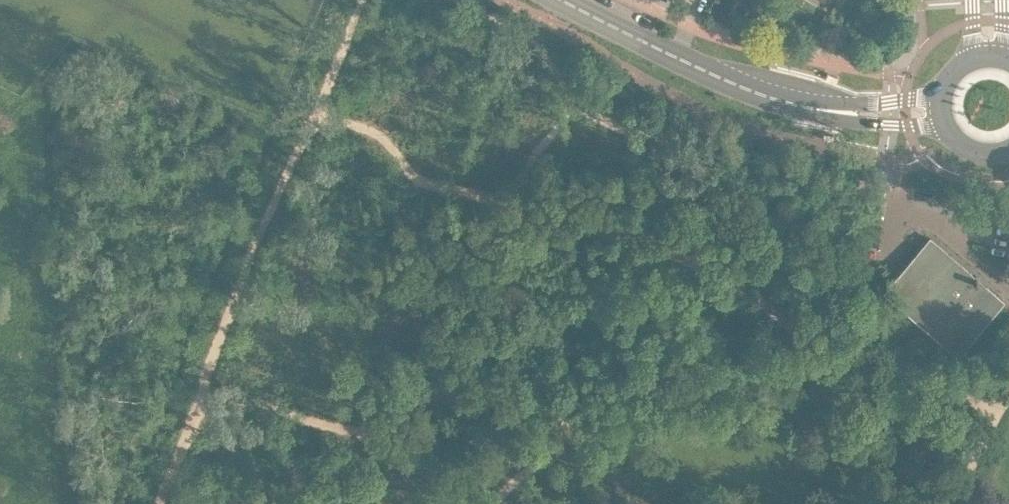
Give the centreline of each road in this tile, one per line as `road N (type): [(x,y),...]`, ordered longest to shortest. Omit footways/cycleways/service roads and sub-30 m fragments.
road 1 (secondary): [(816,108),(721,78),(555,0)]
road 2 (secondary): [(816,108),(874,124),(943,125)]
road 3 (secondary): [(940,95),(816,108)]

